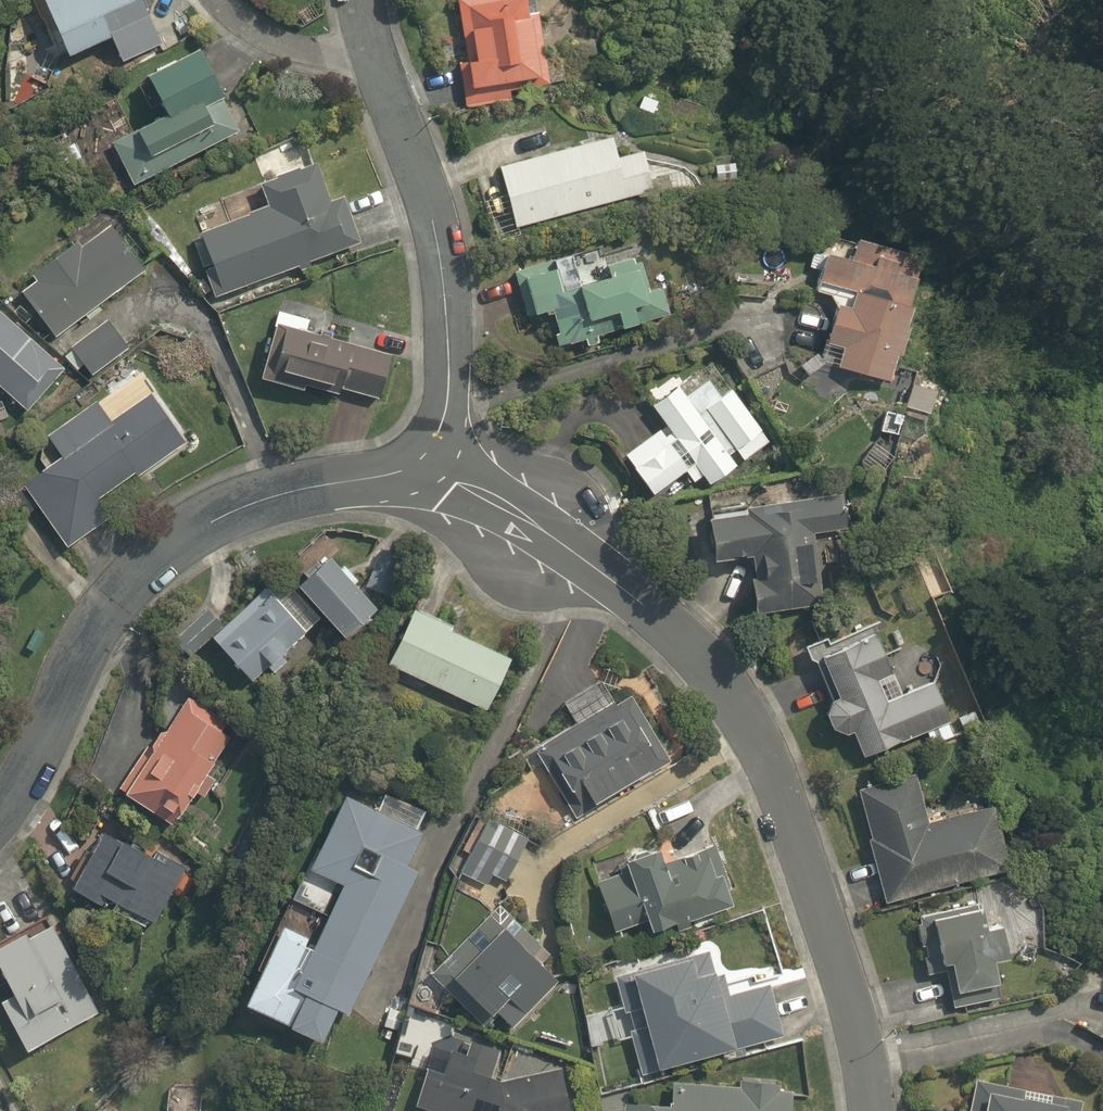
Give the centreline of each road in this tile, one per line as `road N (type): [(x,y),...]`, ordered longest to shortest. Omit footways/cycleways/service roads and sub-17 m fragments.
road 1 (residential): [(871,1110),(848,985),(817,881),(752,728),(722,681),(614,579),(423,458)]
road 2 (residential): [(0,814),(54,728),(74,669),(110,605),(185,534),(255,502),(399,473),(423,458)]
road 3 (residential): [(423,458),(449,410),(436,229),(376,75)]
road 4 (residential): [(376,75),(291,52),(257,35),(218,0)]

